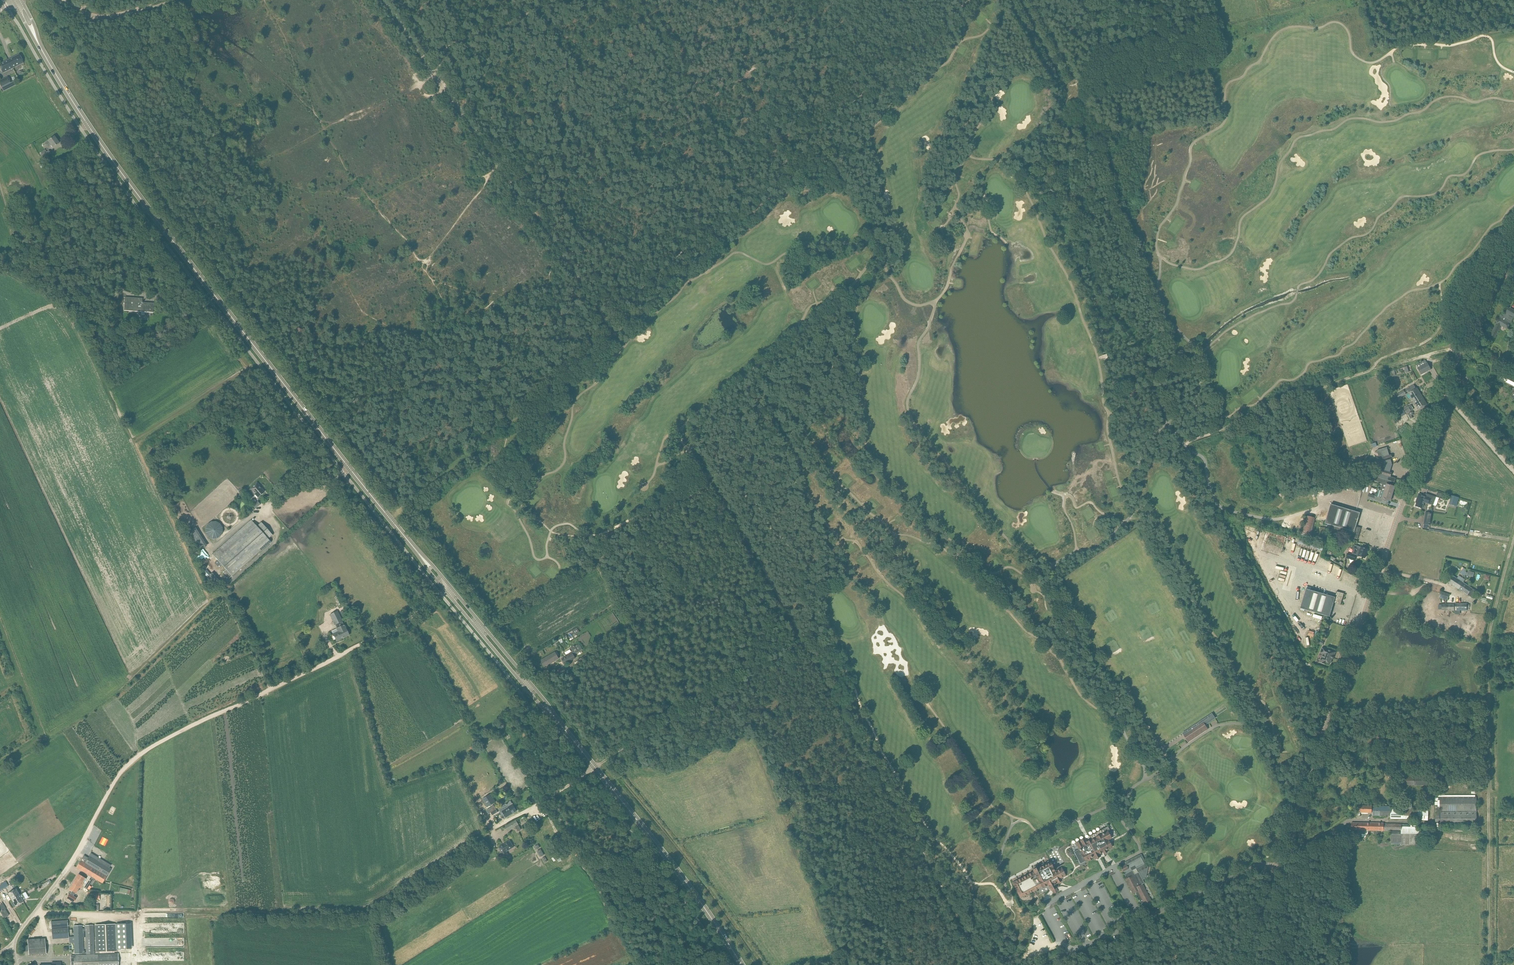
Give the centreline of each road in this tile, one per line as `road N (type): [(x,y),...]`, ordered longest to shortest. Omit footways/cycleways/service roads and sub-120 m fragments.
road 1 (secondary): [(742,964),(664,852),(178,248),(39,44)]
road 2 (unclassified): [(1277,869),(1442,390)]
road 3 (track): [(441,594),(359,645),(155,744),(115,778),(71,859)]
road 4 (track): [(1490,964),(1488,656),(1513,541)]
road 5 (unclassified): [(1040,964),(1254,867),(1277,869)]
road 6 (track): [(384,964),(368,908),(487,834)]
road 7 (unclassified): [(1442,390),(1513,252)]
road 8 (track): [(594,766),(487,834)]

